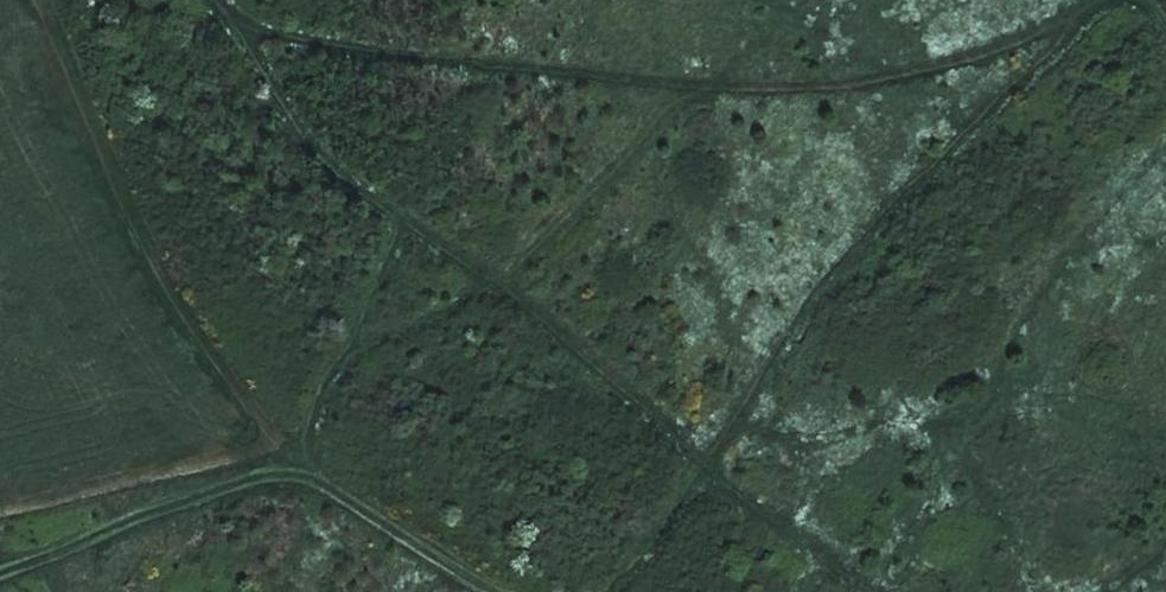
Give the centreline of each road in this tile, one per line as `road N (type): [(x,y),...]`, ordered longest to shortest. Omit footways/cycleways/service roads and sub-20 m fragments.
road 1 (track): [(222,0),(321,139),(405,218),(560,330),(876,591)]
road 2 (track): [(1078,25),(936,71),(831,85),(701,86),(306,40),(268,33),(233,14)]
road 3 (track): [(613,591),(872,240),(1103,0)]
road 4 (track): [(513,591),(301,466),(243,472),(0,561)]

